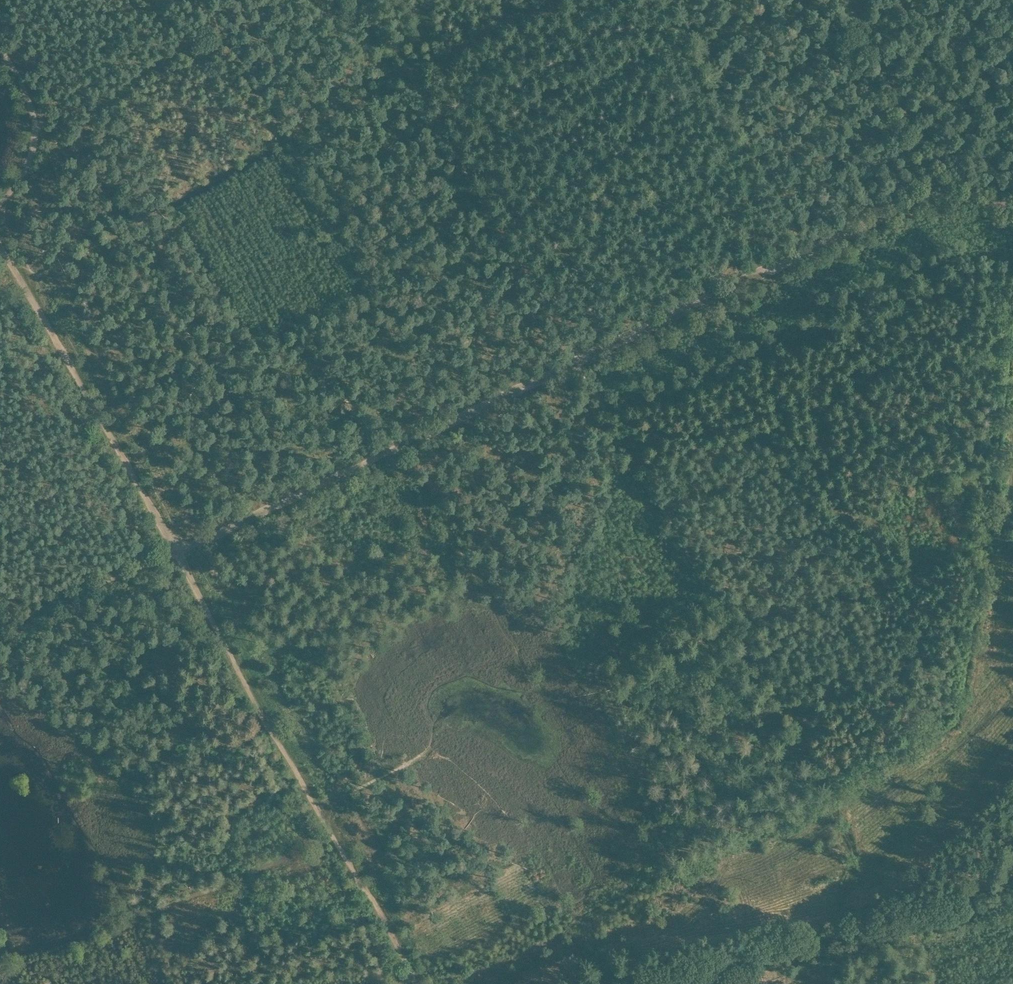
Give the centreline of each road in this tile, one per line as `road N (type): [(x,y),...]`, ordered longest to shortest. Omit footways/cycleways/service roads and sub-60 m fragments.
road 1 (track): [(938,190),(172,553)]
road 2 (track): [(737,626),(705,599),(359,0)]
road 3 (track): [(418,983),(172,553)]
road 4 (track): [(852,983),(825,936),(844,891),(848,851),(737,626)]
road 5 (track): [(172,553),(0,256)]
road 6 (track): [(1012,543),(737,626)]
road 7 (track): [(938,190),(882,44),(851,0)]
road 8 (track): [(172,553),(0,625)]

